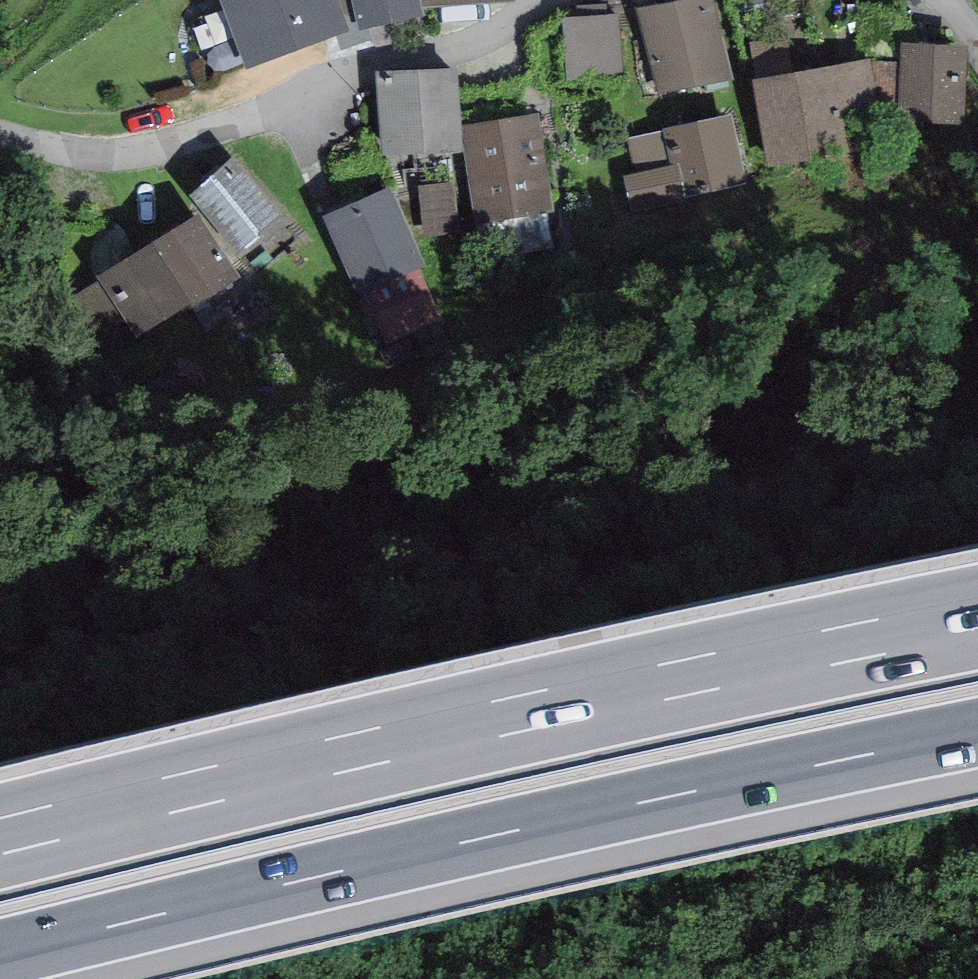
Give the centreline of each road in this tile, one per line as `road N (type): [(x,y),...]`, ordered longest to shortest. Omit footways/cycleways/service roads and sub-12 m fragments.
road 1 (motorway): [(977,617),(402,740),(0,837)]
road 2 (motorway): [(0,955),(545,826),(977,735)]
road 3 (residential): [(0,130),(65,148),(205,125),(350,62),(497,23),(550,0)]

